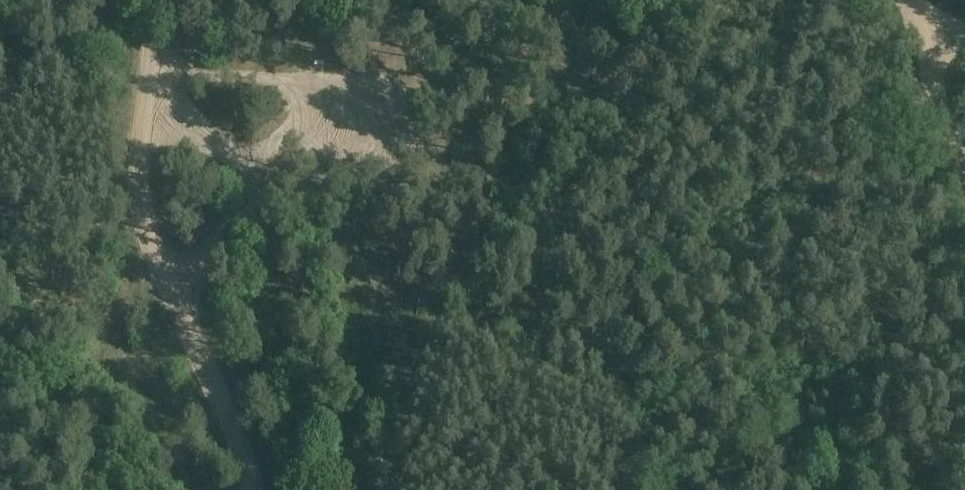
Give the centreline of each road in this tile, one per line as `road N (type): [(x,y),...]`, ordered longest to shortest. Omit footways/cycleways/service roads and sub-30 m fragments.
road 1 (track): [(600,0),(559,134),(444,307),(373,489)]
road 2 (track): [(163,0),(139,136),(141,223),(236,427),(253,489)]
road 3 (track): [(964,151),(934,85),(918,12),(907,0)]

